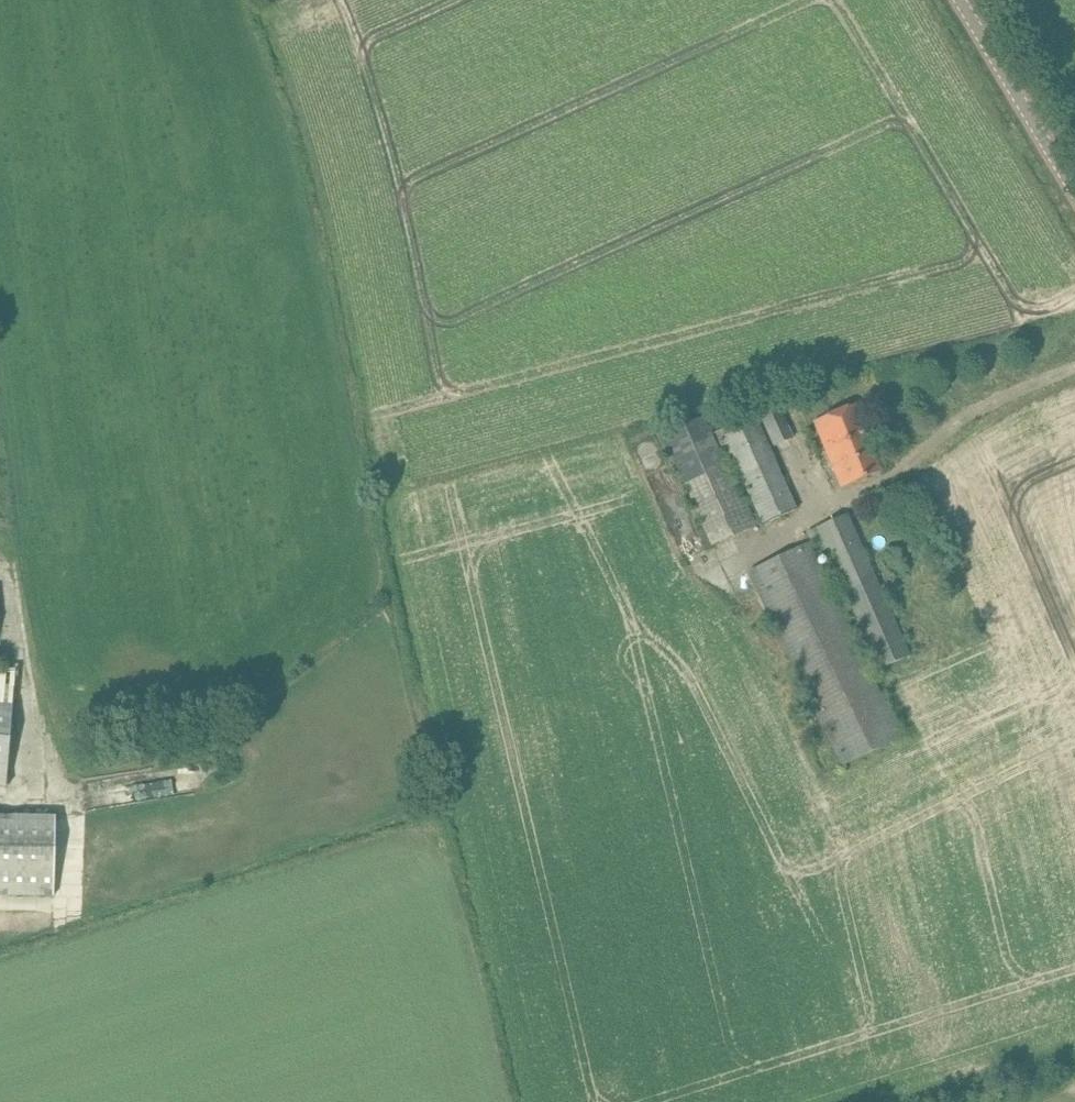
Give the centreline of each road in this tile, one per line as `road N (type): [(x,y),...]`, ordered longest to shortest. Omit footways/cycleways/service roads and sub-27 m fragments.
road 1 (unclassified): [(1074,191),(961,0)]

